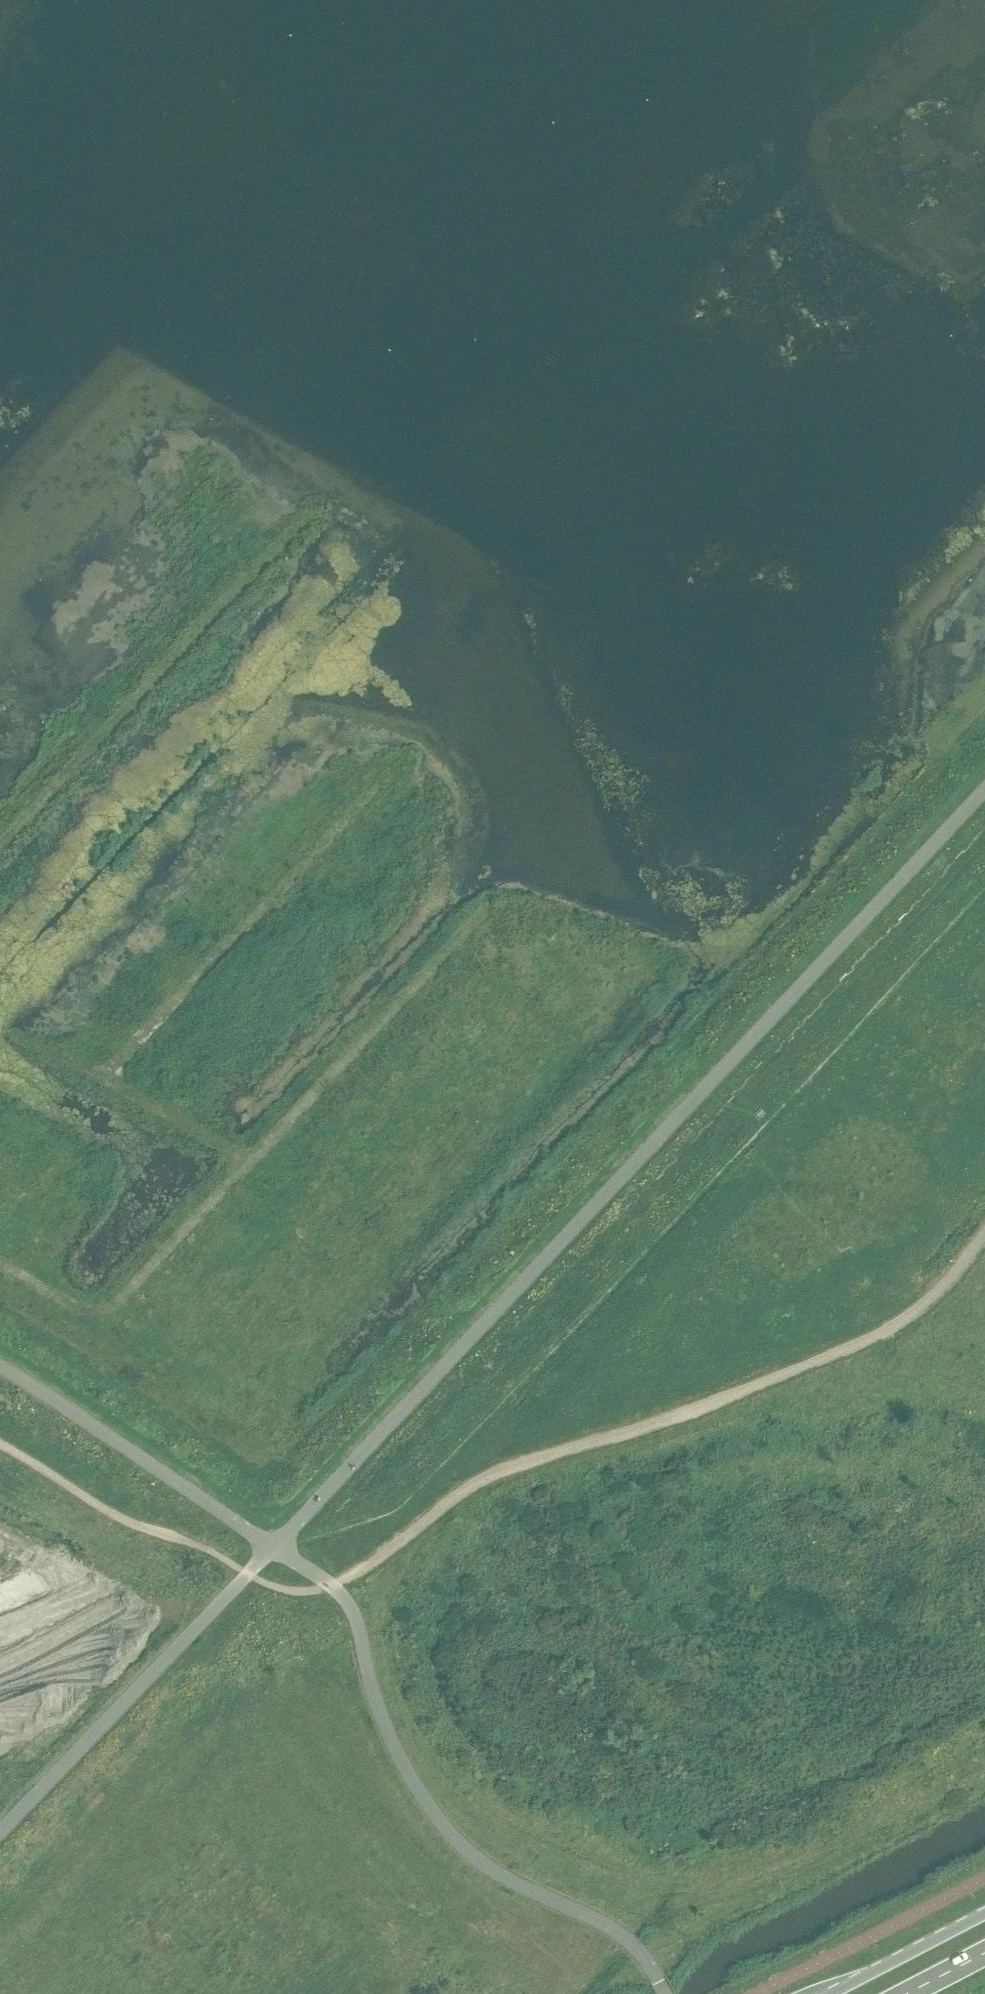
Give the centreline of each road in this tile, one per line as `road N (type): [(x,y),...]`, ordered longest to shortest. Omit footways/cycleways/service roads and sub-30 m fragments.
road 1 (secondary): [(984,1911),(830,1993)]

